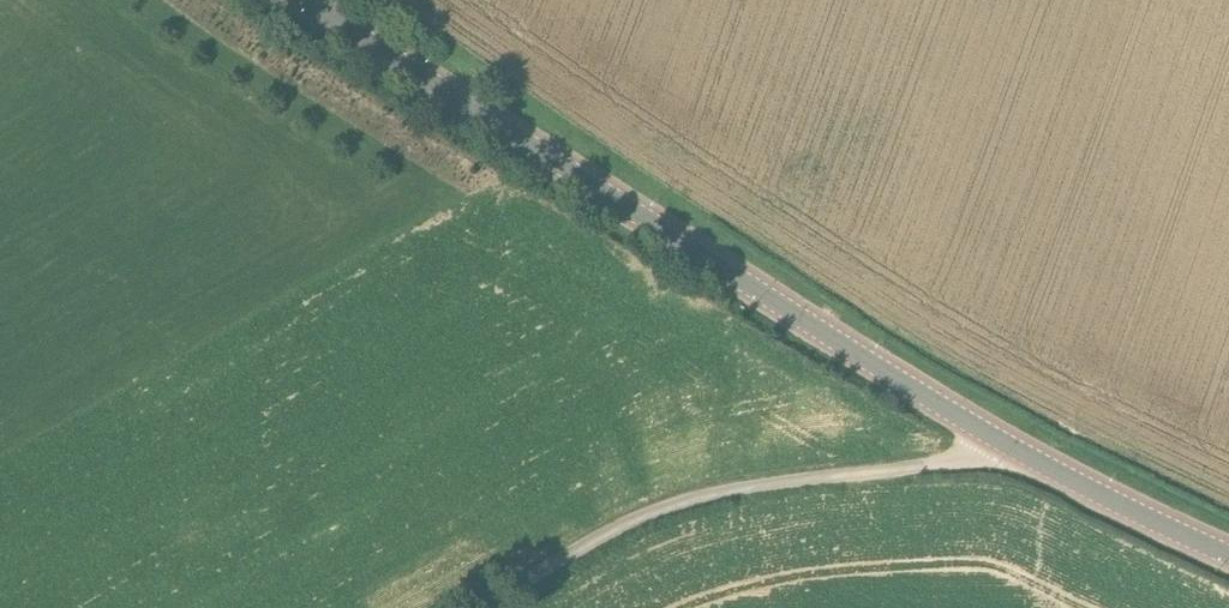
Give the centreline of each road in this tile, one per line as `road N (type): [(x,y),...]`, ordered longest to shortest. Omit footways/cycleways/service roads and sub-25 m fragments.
road 1 (tertiary): [(1000,441),(304,0)]
road 2 (unclassified): [(478,607),(630,523),(698,497),(963,460),(1000,441)]
road 3 (tertiary): [(1228,554),(1000,441)]

